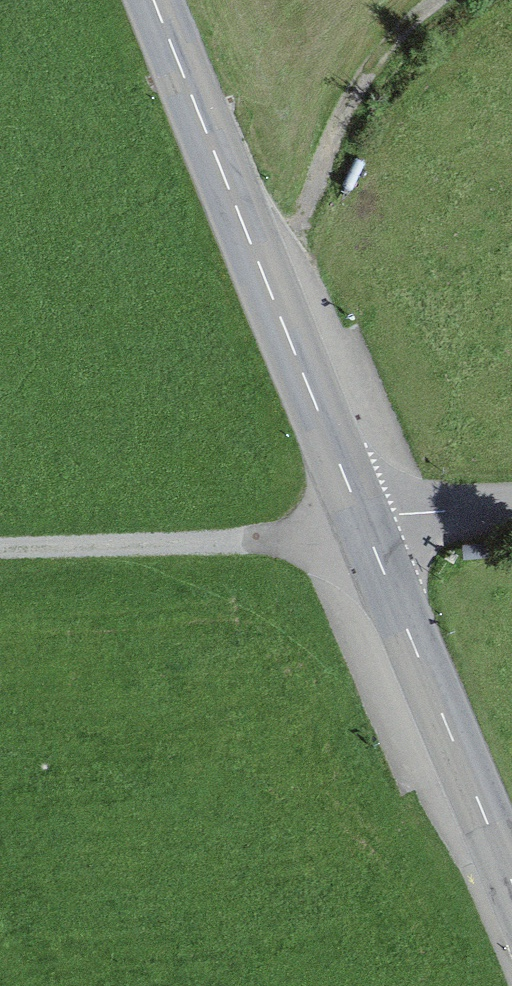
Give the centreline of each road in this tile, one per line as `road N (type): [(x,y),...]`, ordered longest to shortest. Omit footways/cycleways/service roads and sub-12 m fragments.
road 1 (tertiary): [(361,518),(153,0)]
road 2 (tertiary): [(511,882),(361,518)]
road 3 (track): [(278,312),(339,109),(399,39),(447,0)]
road 4 (unclassified): [(361,518),(511,506)]

